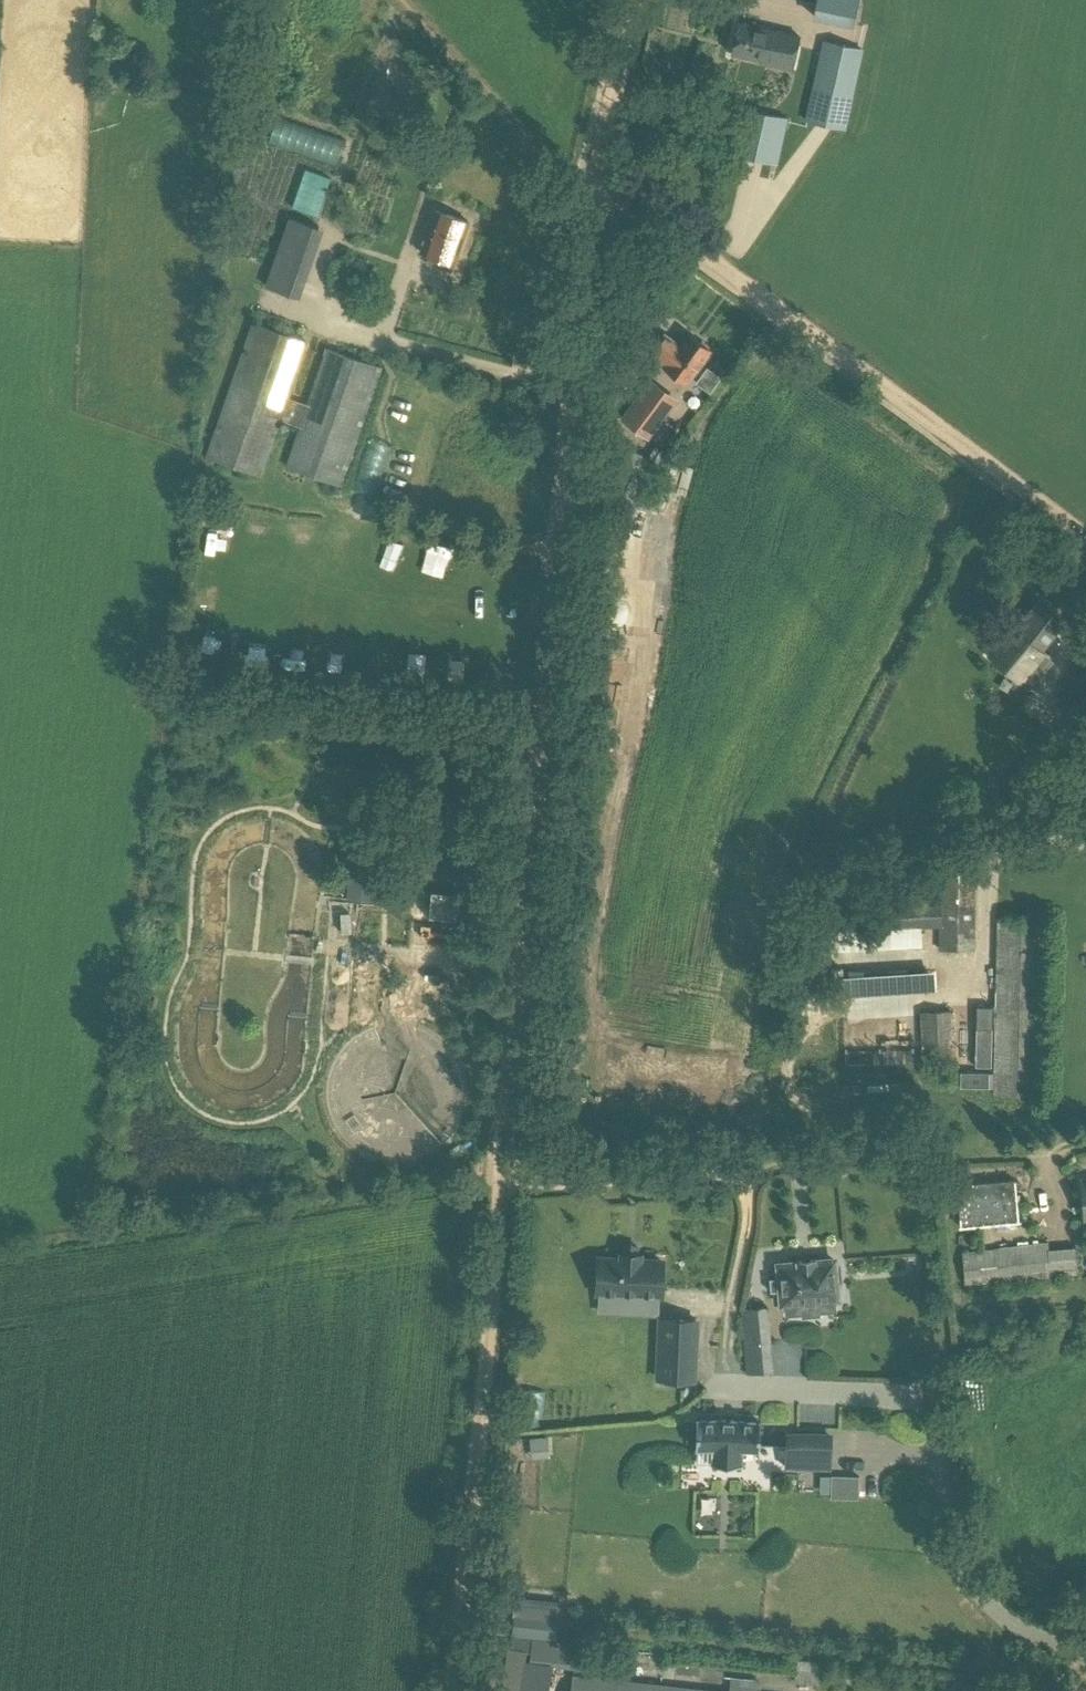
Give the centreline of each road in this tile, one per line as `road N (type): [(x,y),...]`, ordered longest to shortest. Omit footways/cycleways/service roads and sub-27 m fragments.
road 1 (unclassified): [(502,1184),(596,174)]
road 2 (residential): [(746,1167),(749,1217),(729,1322),(729,1386),(936,1397),(953,1549),(968,1584),(1007,1624),(1085,1650)]
road 3 (unclassified): [(1085,535),(596,174)]
road 4 (unclassified): [(456,1690),(502,1184)]
road 5 (residential): [(746,1167),(1085,1141)]
road 6 (track): [(402,0),(539,161),(581,183)]
road 7 (residential): [(502,1184),(746,1167)]
road 8 (unclassified): [(596,174),(637,0)]

